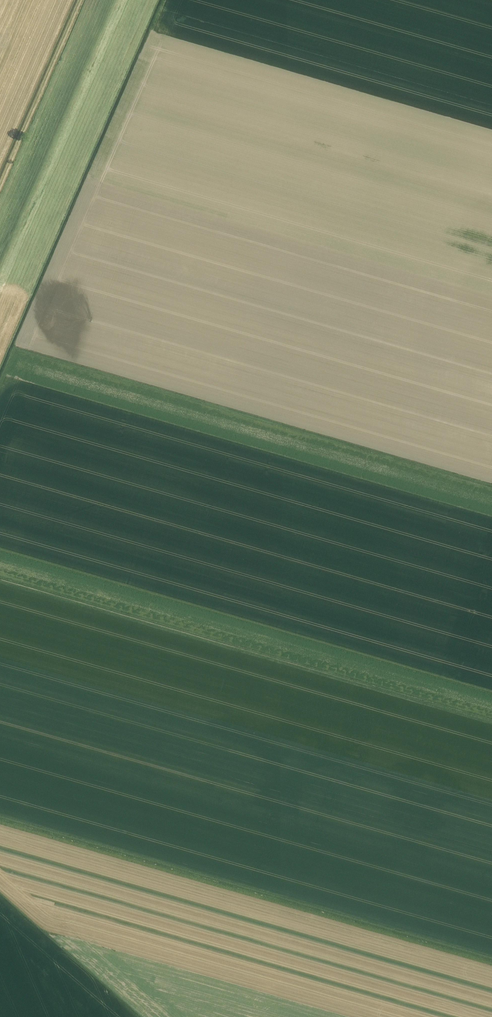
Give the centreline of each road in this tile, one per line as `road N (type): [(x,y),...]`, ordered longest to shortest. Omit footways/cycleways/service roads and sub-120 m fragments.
road 1 (track): [(81,0),(0,190)]

